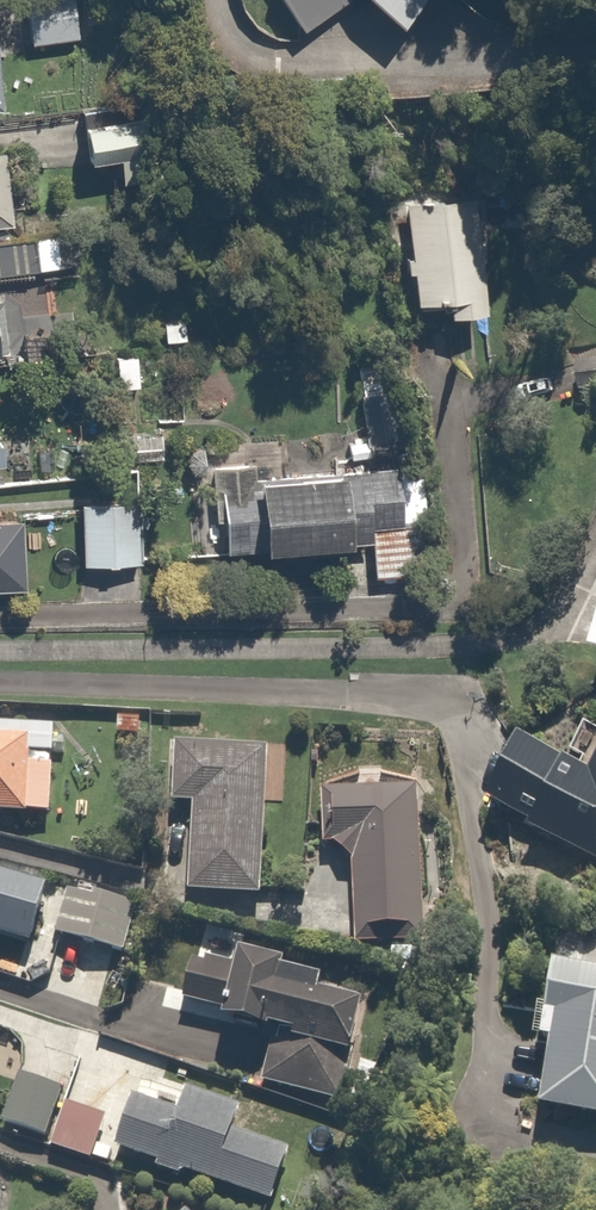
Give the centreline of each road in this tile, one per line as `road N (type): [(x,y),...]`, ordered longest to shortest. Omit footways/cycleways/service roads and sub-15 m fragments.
road 1 (residential): [(220,0),(232,40),(276,59),(446,58),(595,40)]

